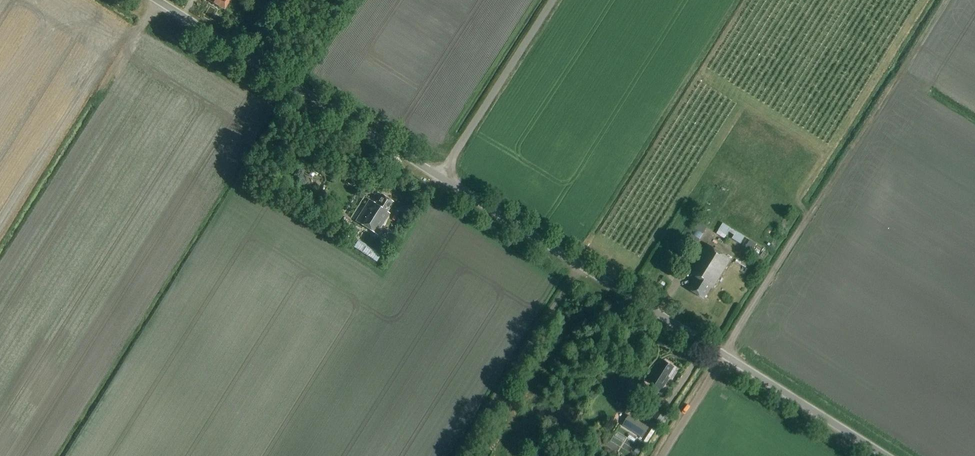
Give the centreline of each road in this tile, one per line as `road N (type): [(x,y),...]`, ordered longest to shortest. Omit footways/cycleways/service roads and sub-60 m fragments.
road 1 (unclassified): [(725,355),(440,177)]
road 2 (unclassified): [(440,177),(156,0)]
road 3 (unclassified): [(440,177),(553,0)]
road 4 (unclassified): [(725,355),(885,455)]

